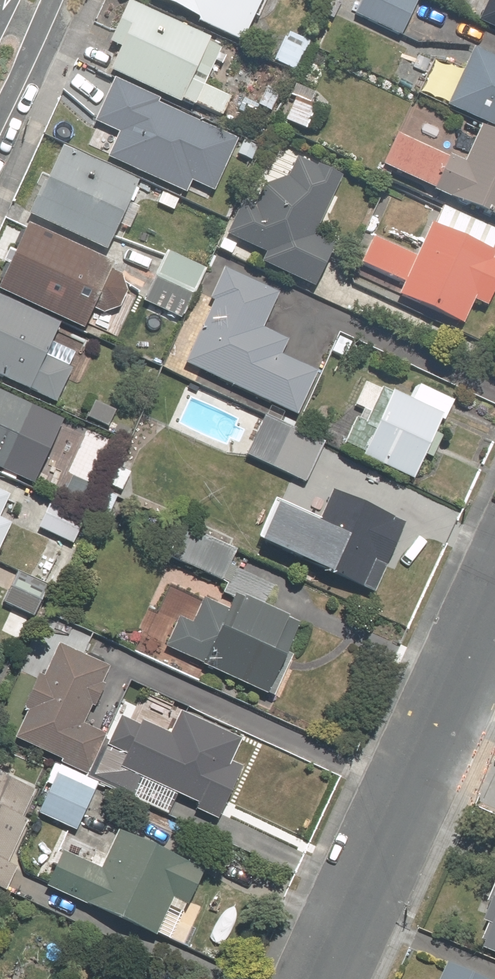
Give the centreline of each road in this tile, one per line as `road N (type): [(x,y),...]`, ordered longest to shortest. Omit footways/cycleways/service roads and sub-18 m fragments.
road 1 (residential): [(317,978),(494,579)]

